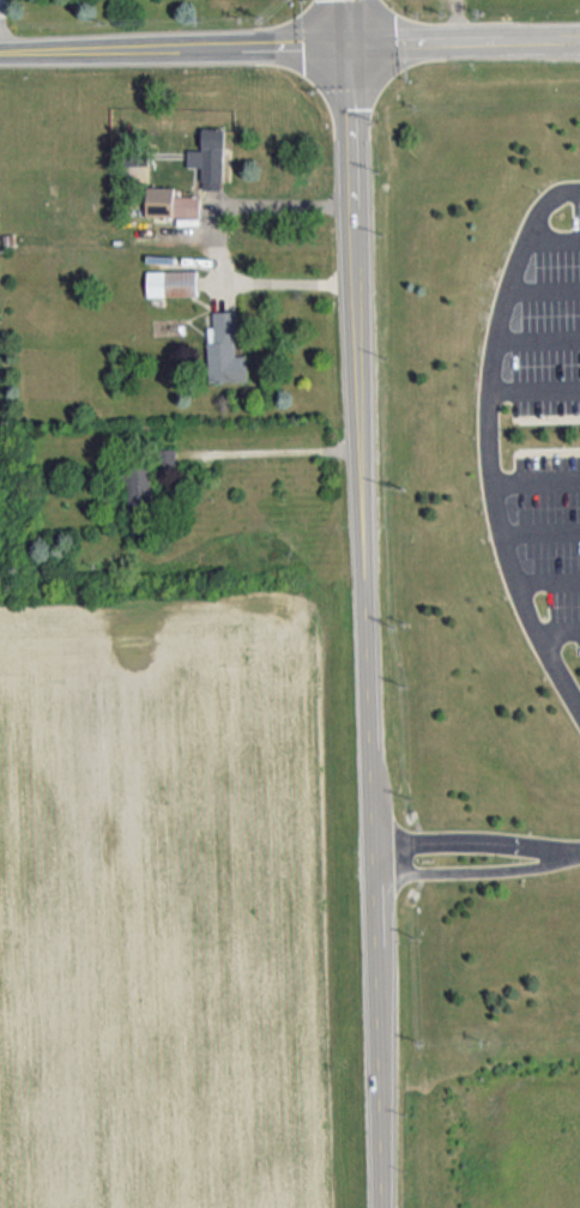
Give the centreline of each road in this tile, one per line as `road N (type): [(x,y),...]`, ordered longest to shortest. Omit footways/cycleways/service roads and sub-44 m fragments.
road 1 (tertiary): [(360,209),(375,808)]
road 2 (tertiary): [(381,978),(385,1207)]
road 3 (tertiary): [(0,55),(200,50)]
road 4 (tertiary): [(355,47),(360,209)]
road 5 (tertiary): [(200,50),(355,47)]
road 6 (tertiary): [(355,47),(502,43)]

